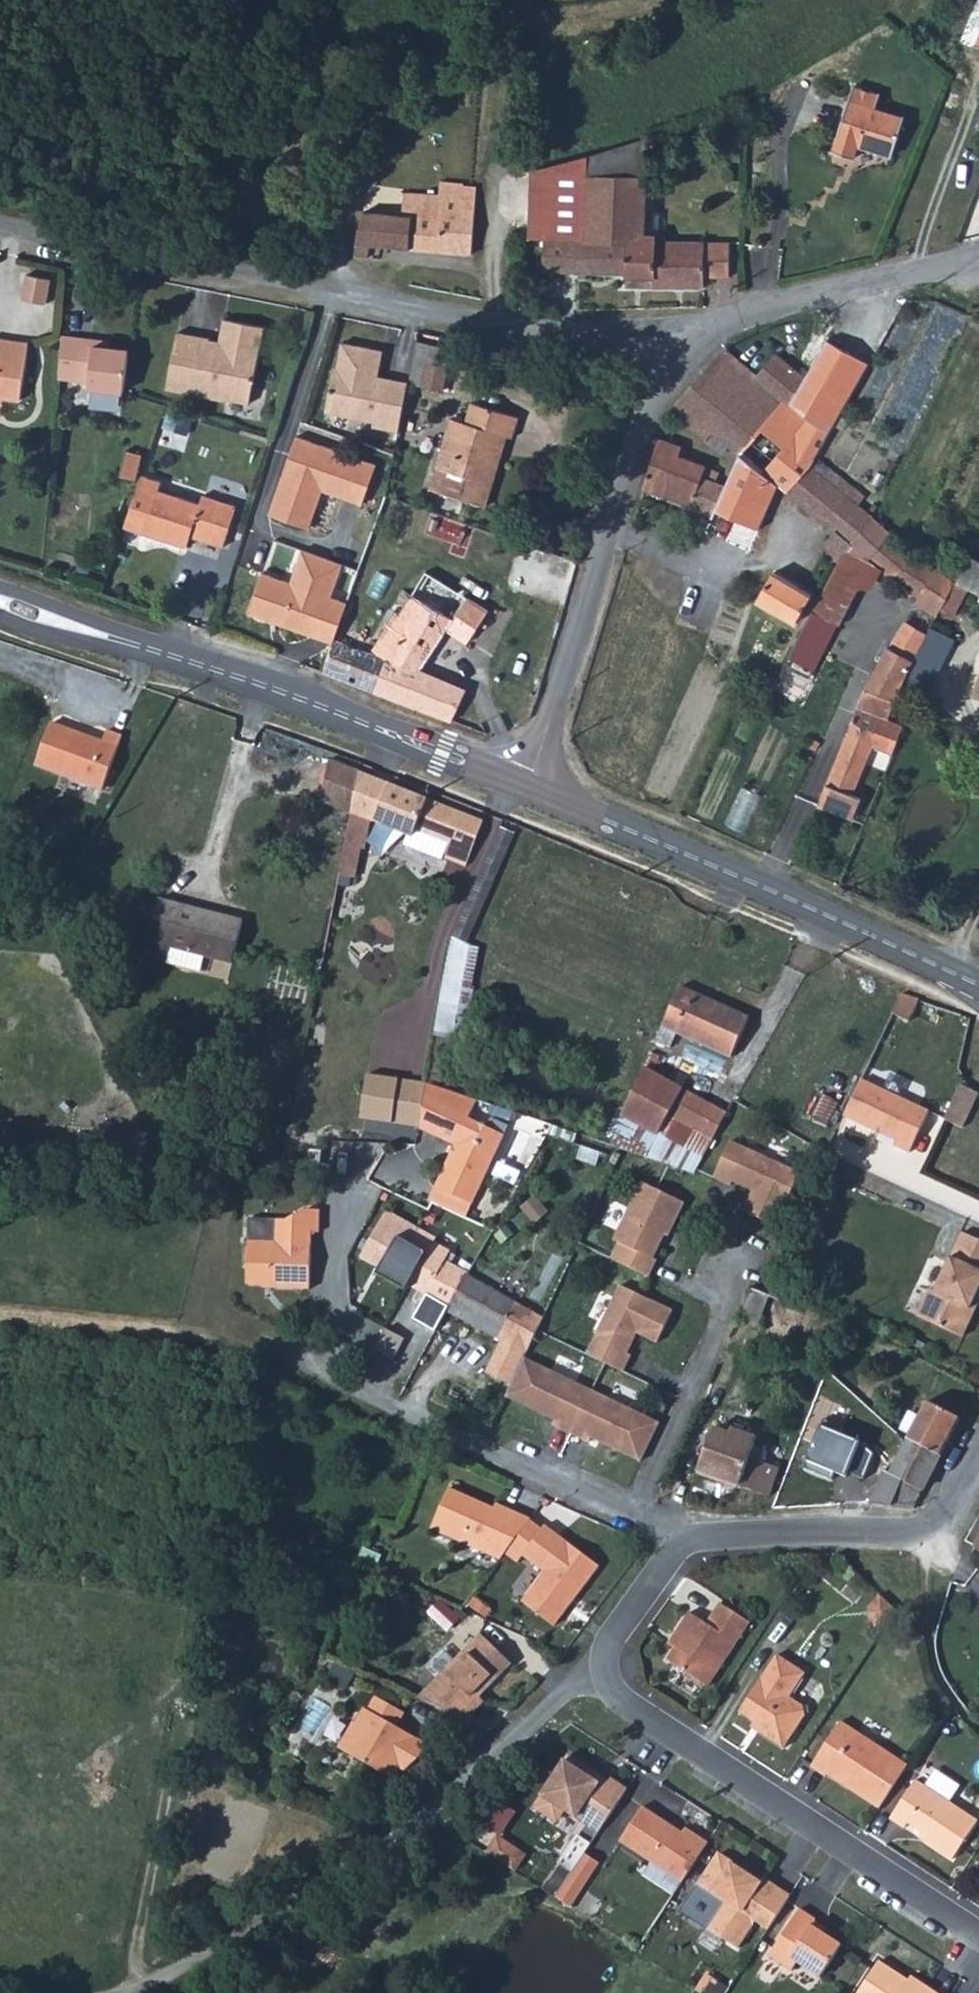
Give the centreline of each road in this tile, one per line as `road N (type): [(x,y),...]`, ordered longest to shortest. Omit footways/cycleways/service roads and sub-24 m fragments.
road 1 (unclassified): [(0,226),(531,340),(675,345)]
road 2 (residential): [(233,1335),(690,1541)]
road 3 (secondary): [(529,784),(978,985)]
road 4 (residential): [(978,1938),(615,1697),(605,1670)]
road 5 (residential): [(675,345),(529,784)]
road 6 (secondary): [(167,653),(529,784)]
road 7 (track): [(443,1805),(296,1910),(128,1992)]
road 8 (residential): [(690,1541),(921,1532),(939,1523),(978,1461)]
road 9 (unclassified): [(675,345),(751,315),(978,260)]
road 10 (residential): [(605,1670),(443,1805)]
road 11 (secondary): [(167,653),(110,620),(0,583)]
road 12 (secondary): [(0,612),(66,635),(167,653)]
road 13 (residential): [(690,1541),(618,1633),(605,1670)]

